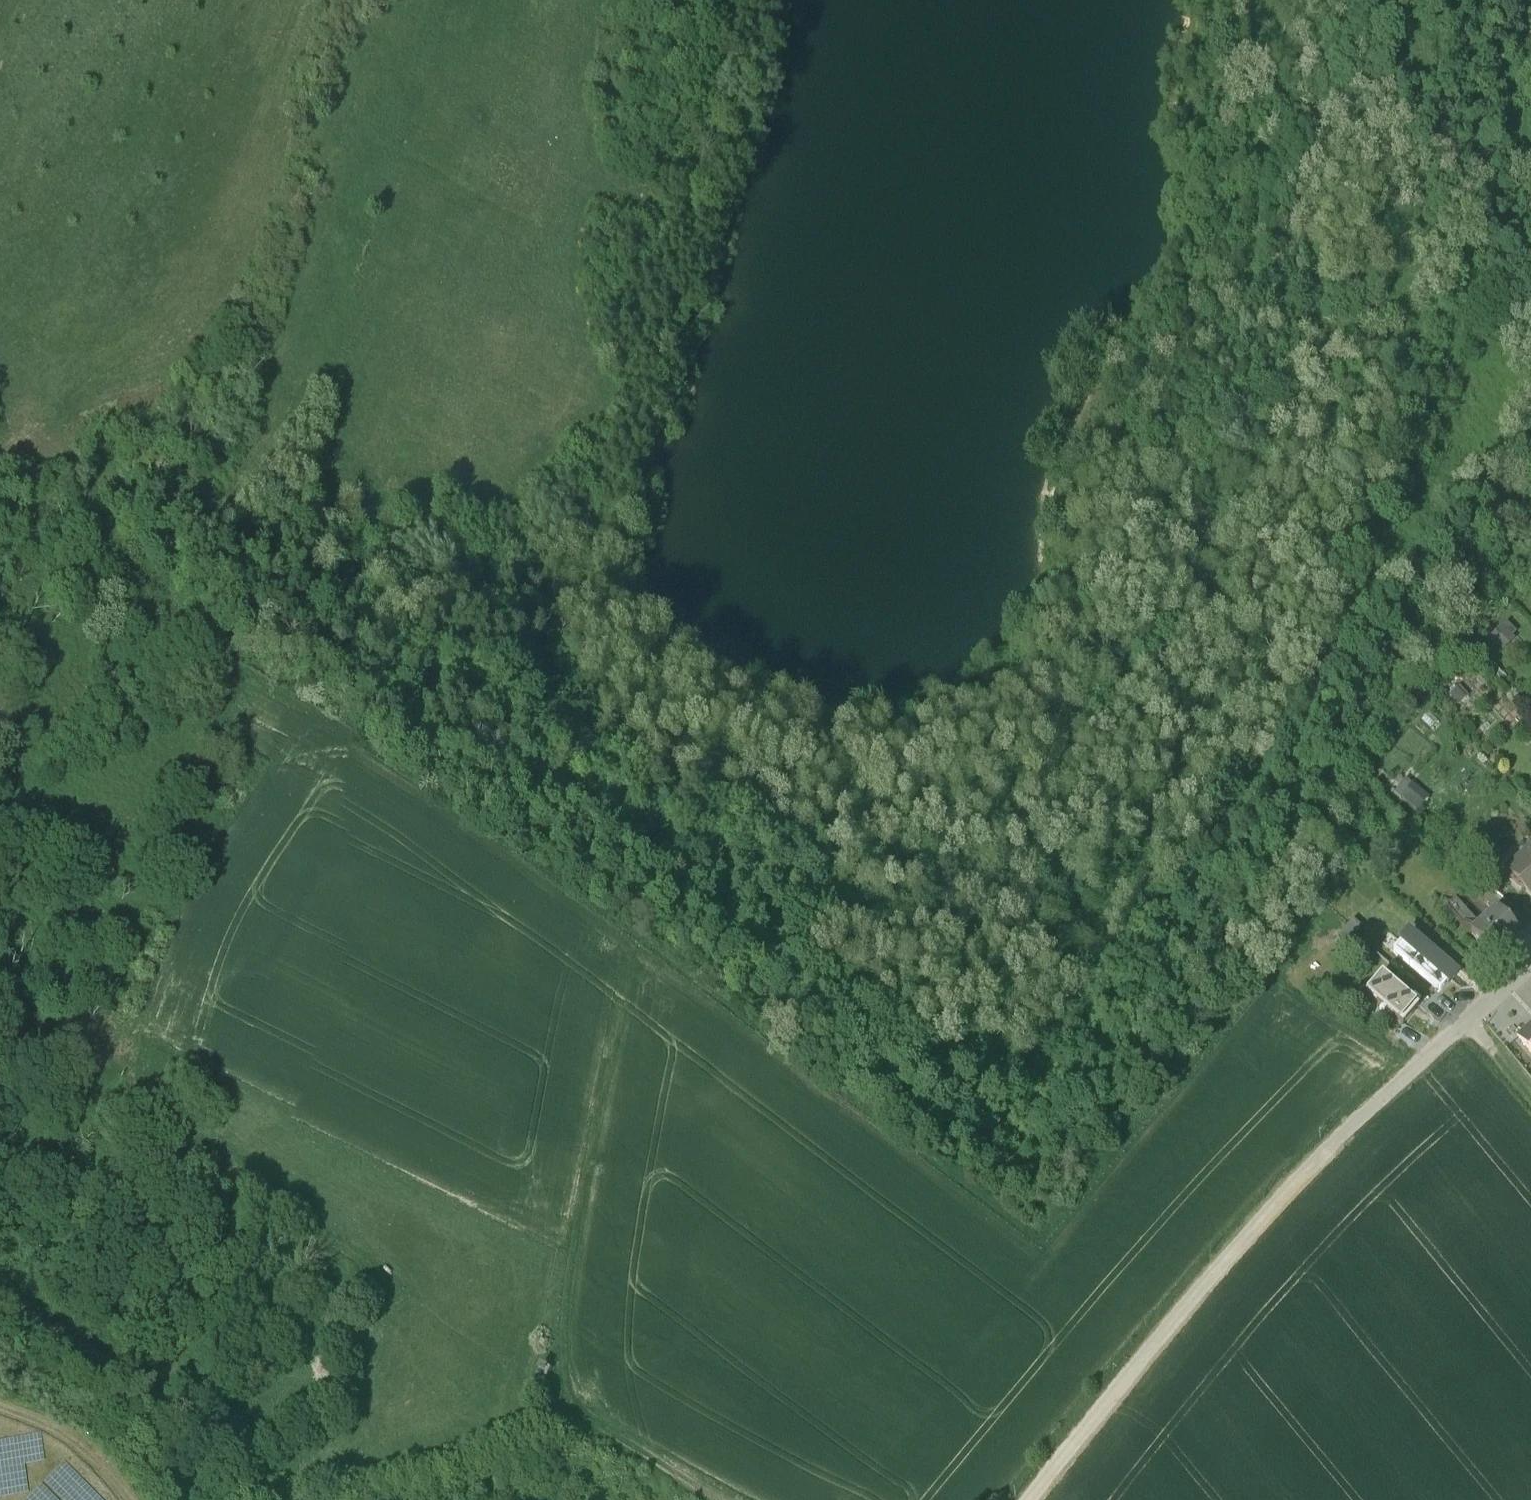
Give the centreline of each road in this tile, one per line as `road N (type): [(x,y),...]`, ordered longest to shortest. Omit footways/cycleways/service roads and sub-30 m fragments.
road 1 (track): [(0,487),(29,484),(60,496),(276,613),(475,744),(585,830),(749,922),(847,957),(1110,989),(1146,971),(1218,876),(1271,805),(1371,635),(1498,463)]
road 2 (residential): [(1530,1018),(1286,1249),(1075,1499)]

